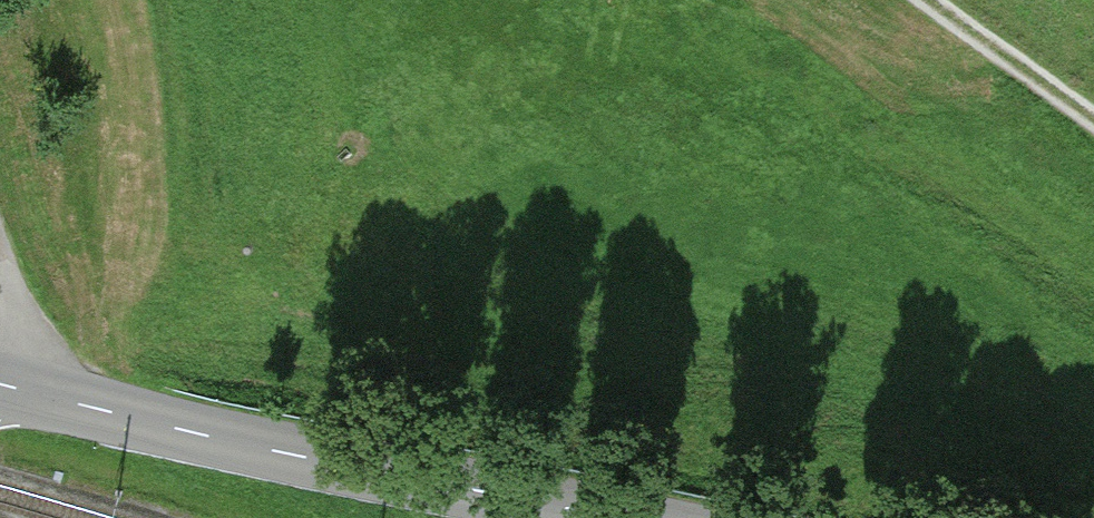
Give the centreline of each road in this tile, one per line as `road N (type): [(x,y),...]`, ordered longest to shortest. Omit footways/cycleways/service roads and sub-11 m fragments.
road 1 (tertiary): [(619,517),(268,449),(0,383)]
road 2 (track): [(1093,120),(929,0)]
road 3 (track): [(0,269),(26,351),(19,388)]

